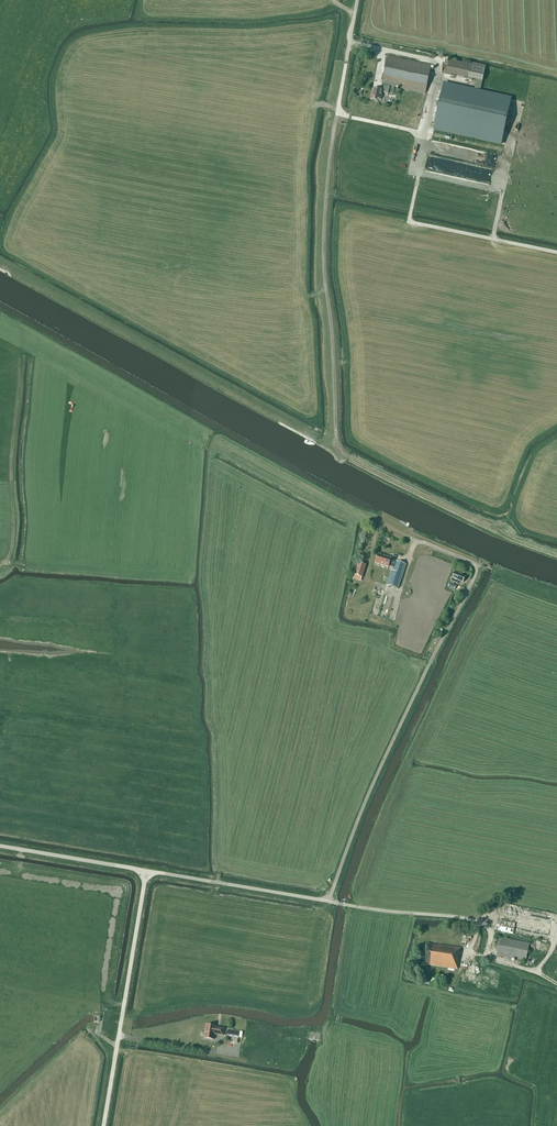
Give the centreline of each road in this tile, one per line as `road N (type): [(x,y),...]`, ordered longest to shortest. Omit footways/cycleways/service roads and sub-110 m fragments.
road 1 (unclassified): [(474,566),(377,774),(329,902)]
road 2 (track): [(337,441),(324,256),(338,113)]
road 3 (unclassified): [(104,1125),(147,871)]
road 4 (track): [(425,133),(409,222),(556,252)]
road 5 (track): [(501,530),(348,457),(337,441)]
road 6 (unclassified): [(329,902),(147,871)]
road 7 (unclassified): [(478,922),(329,902)]
road 8 (unclassified): [(147,871),(0,847)]

